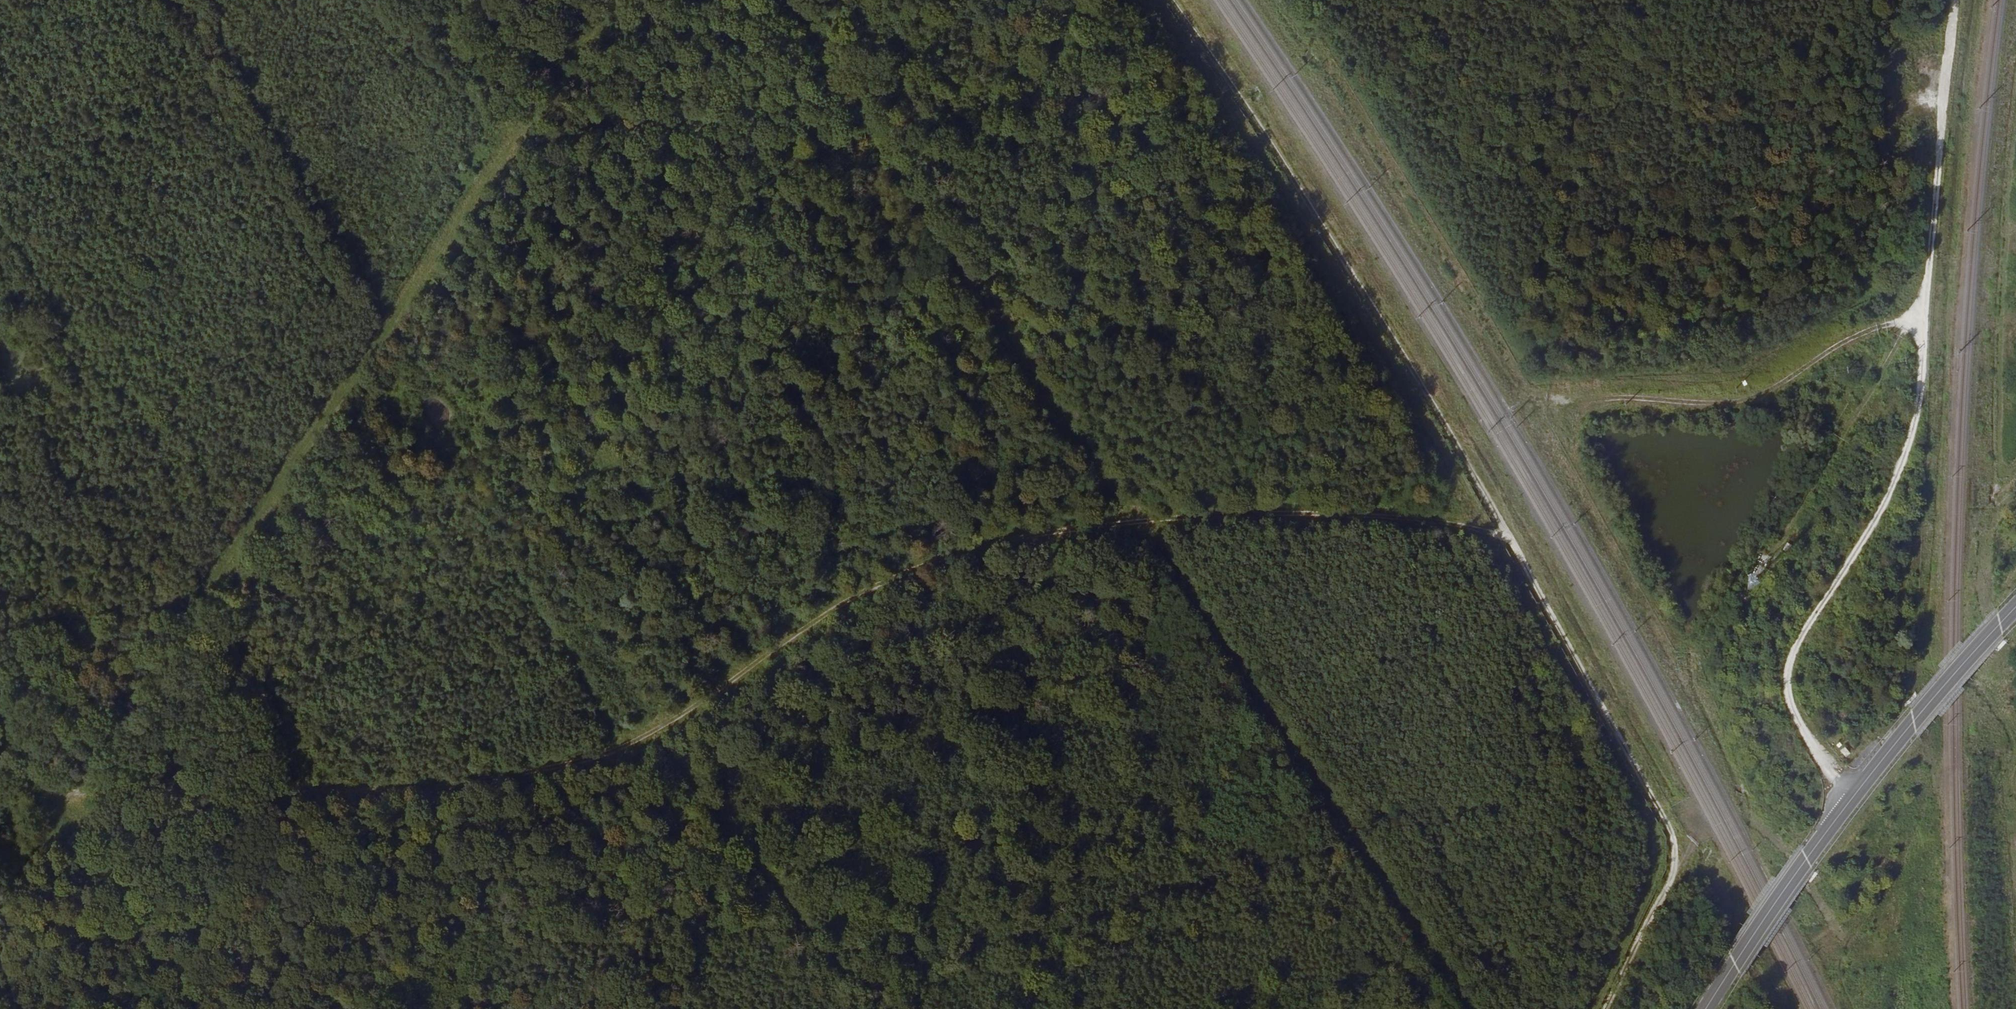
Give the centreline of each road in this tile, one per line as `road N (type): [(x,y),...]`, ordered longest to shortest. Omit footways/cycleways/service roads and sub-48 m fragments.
road 1 (track): [(1162,0),(1525,562),(1676,837),(1672,879),(1613,1008)]
road 2 (track): [(1850,801),(1798,719),(1789,665),(1890,496),(1913,441),(1956,0)]
road 3 (tertiary): [(2015,608),(1850,801),(1706,1008)]

